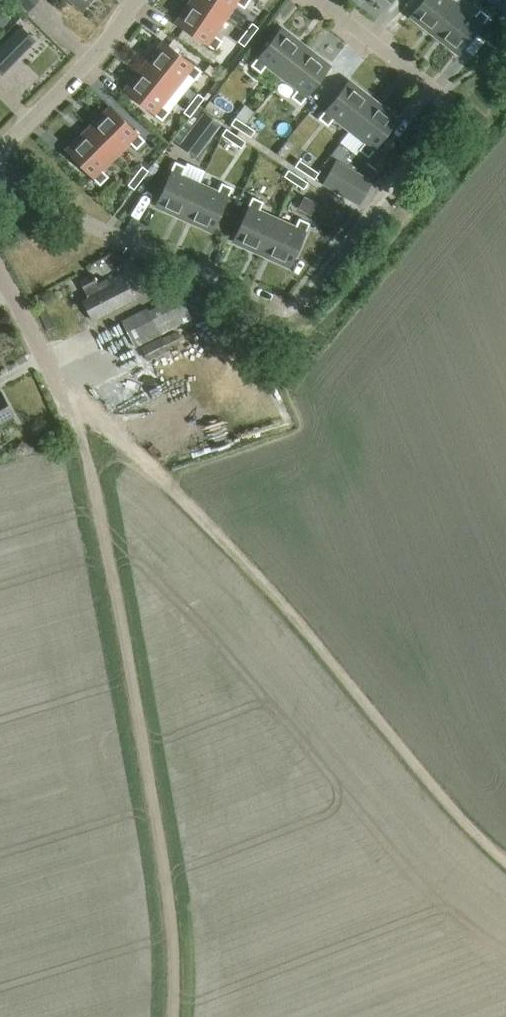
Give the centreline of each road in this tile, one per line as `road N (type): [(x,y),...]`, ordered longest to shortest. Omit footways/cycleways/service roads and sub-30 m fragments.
road 1 (track): [(59,390),(77,396),(229,539),(505,861)]
road 2 (track): [(173,1016),(166,882),(101,516),(72,418)]
road 3 (residential): [(288,312),(0,183)]
road 4 (residential): [(0,152),(138,0)]
road 5 (residential): [(453,107),(318,0)]
road 6 (residential): [(72,418),(0,272)]
road 7 (track): [(371,214),(453,107)]
road 8 (track): [(371,214),(288,312)]

